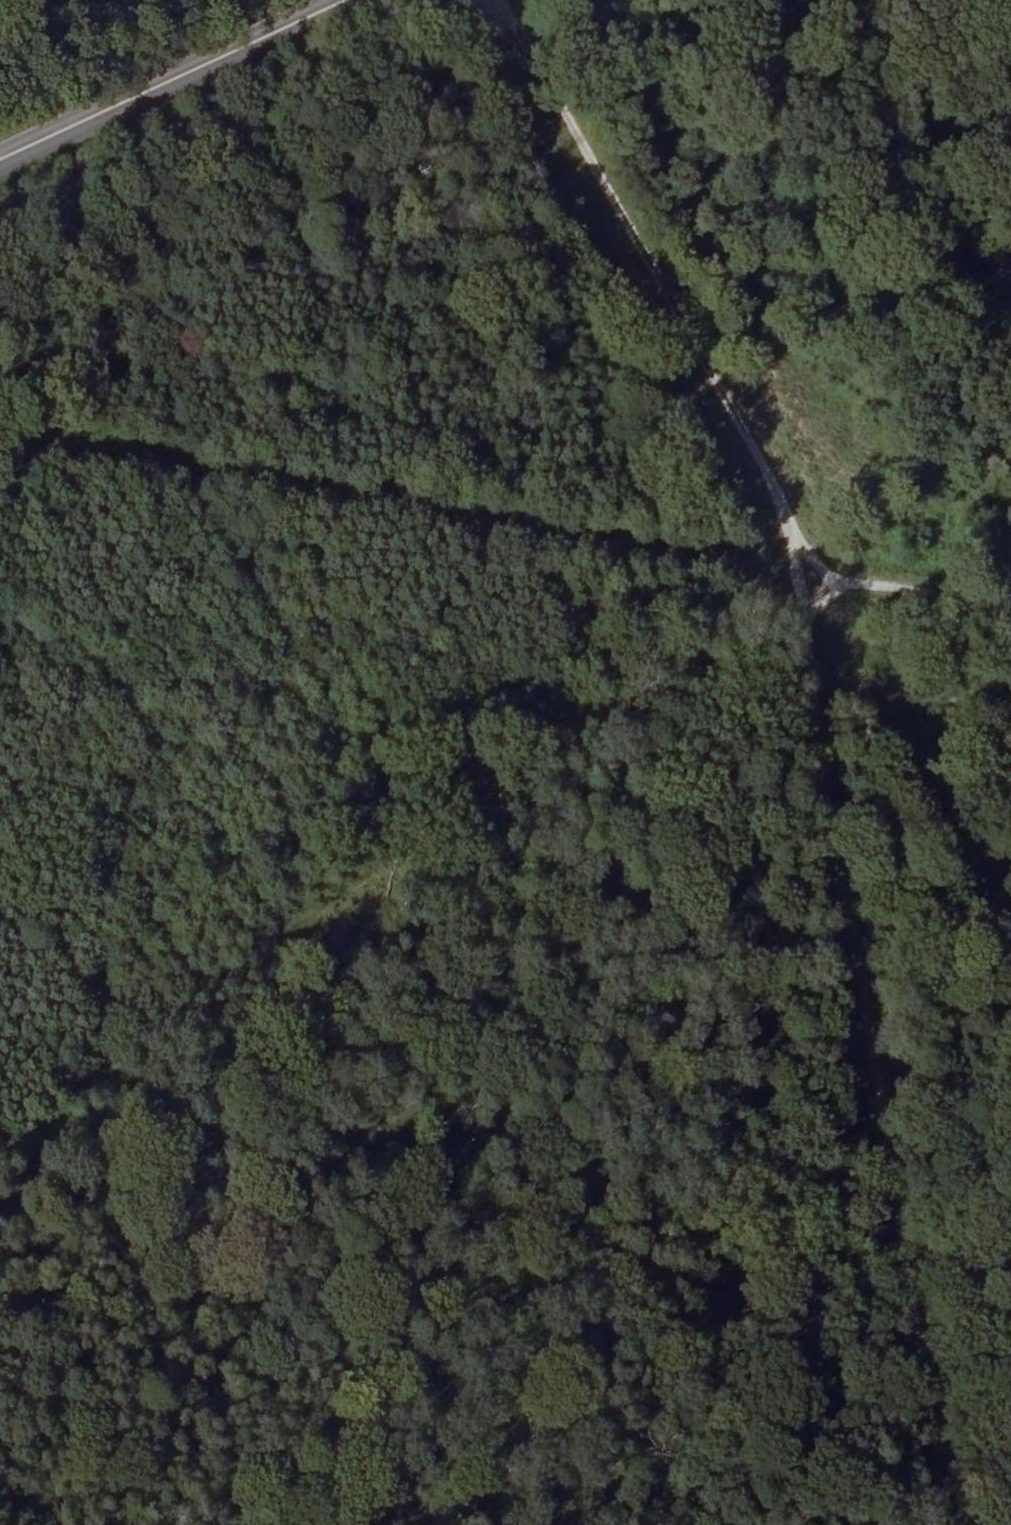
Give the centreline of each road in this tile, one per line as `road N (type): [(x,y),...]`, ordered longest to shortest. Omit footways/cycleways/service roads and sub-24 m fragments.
road 1 (track): [(0,424),(1010,602)]
road 2 (track): [(806,566),(803,610),(957,1524)]
road 3 (track): [(806,566),(782,493),(491,0)]
road 4 (track): [(806,566),(1010,931)]
road 5 (primary): [(0,159),(345,0)]

